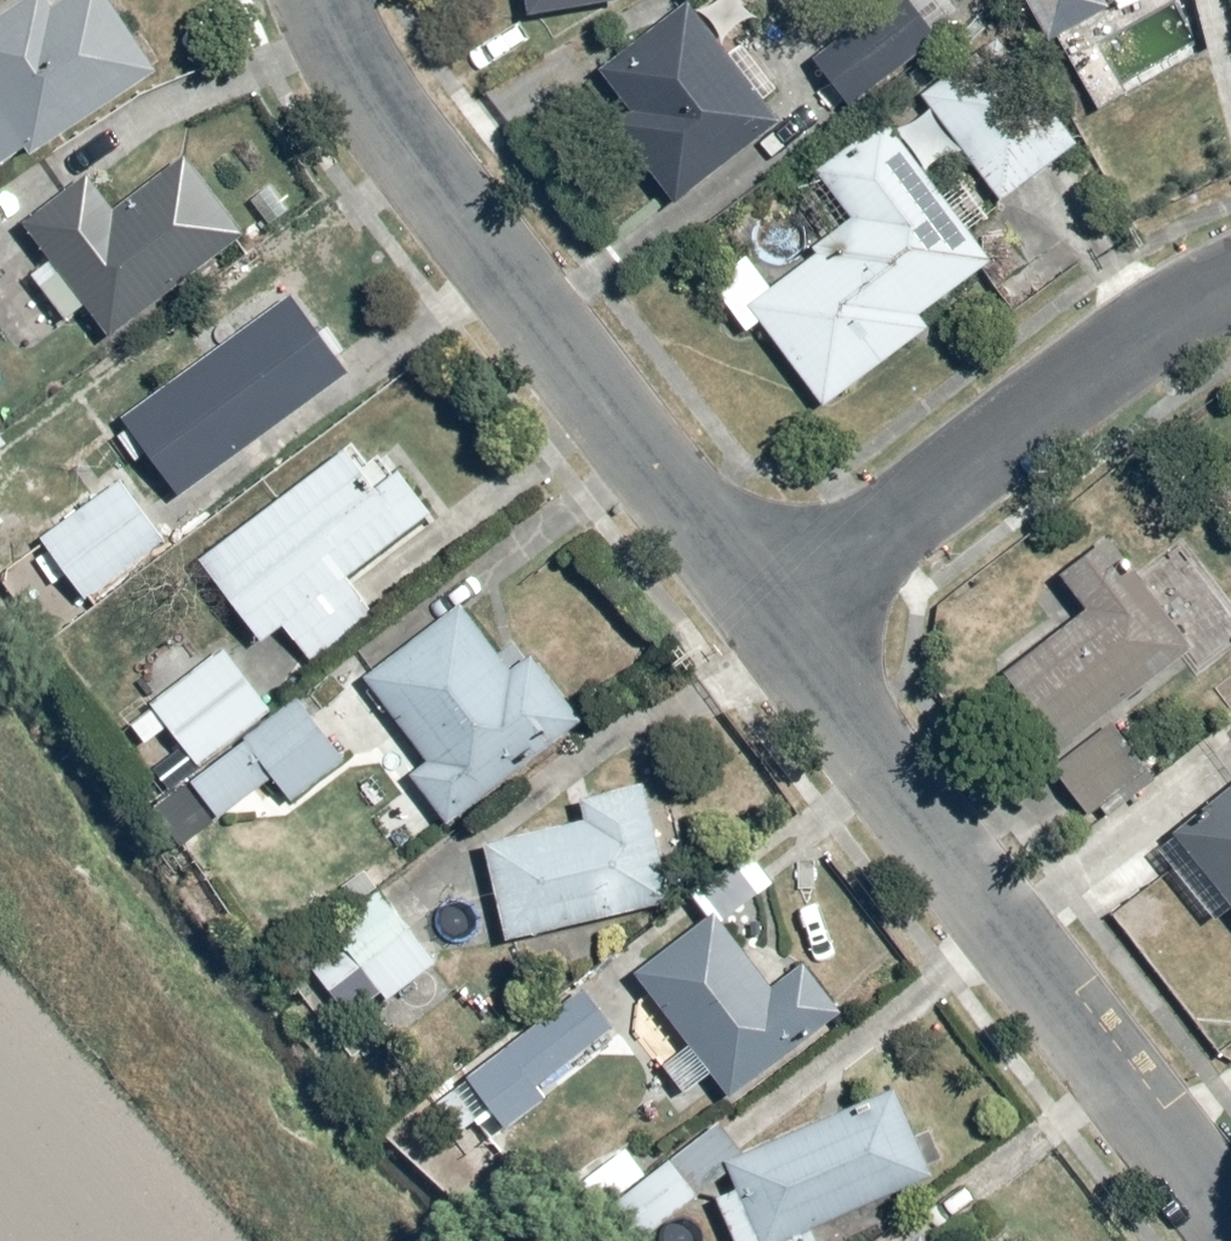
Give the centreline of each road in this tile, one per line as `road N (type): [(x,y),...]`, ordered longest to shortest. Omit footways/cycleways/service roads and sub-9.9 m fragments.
road 1 (residential): [(767,610),(1230,1222)]
road 2 (residential): [(318,0),(366,97),(767,610)]
road 3 (residential): [(1230,282),(1131,332),(767,610)]

